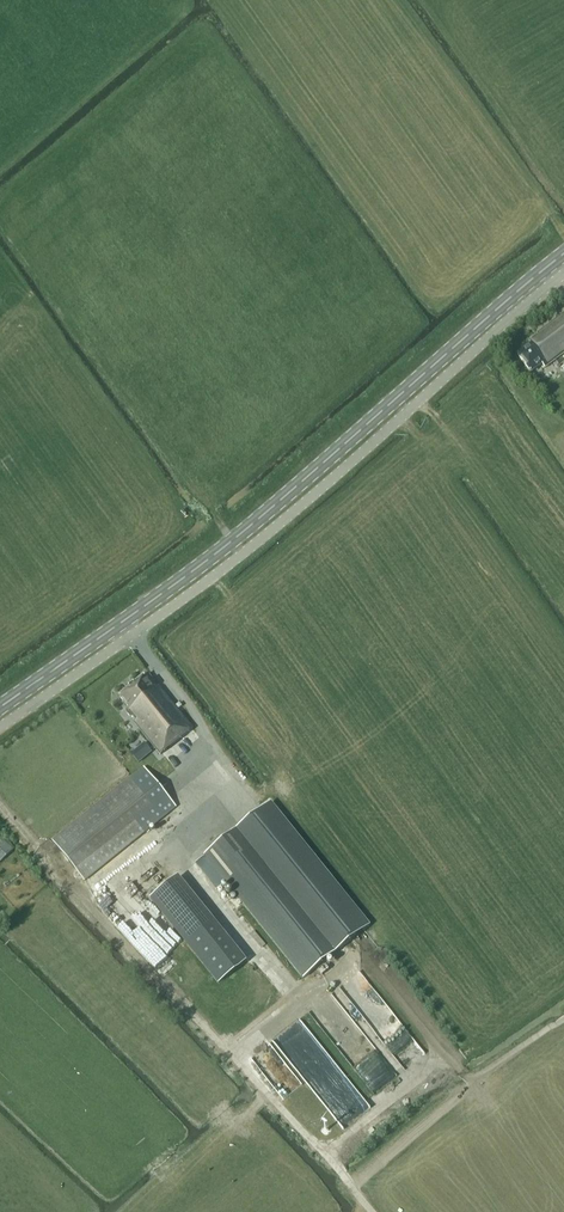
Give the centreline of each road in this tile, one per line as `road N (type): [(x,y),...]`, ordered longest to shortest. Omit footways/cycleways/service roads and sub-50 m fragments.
road 1 (unclassified): [(0,728),(246,551),(563,273)]
road 2 (primary): [(0,706),(246,528),(563,253)]
road 3 (track): [(434,1050),(470,1078),(563,1019)]

